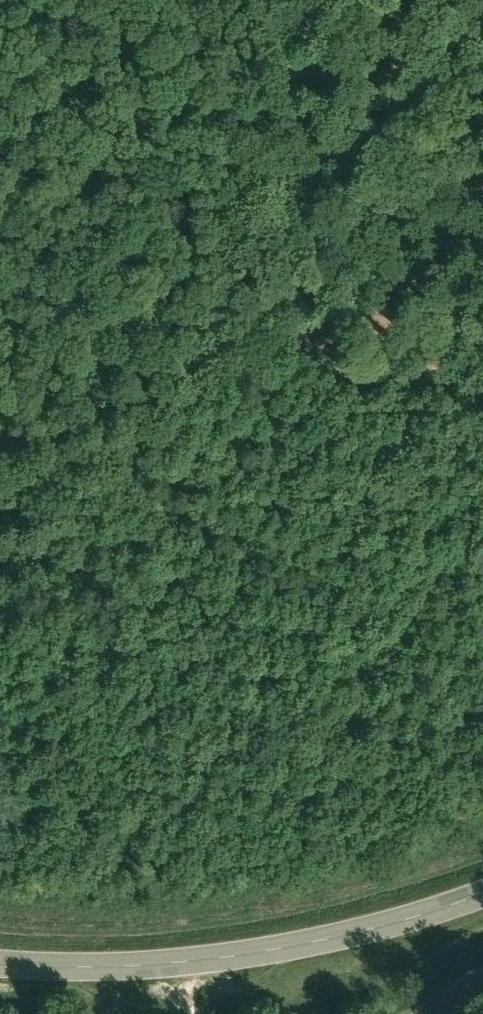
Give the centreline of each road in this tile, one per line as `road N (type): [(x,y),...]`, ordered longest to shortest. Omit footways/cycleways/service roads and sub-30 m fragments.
road 1 (unclassified): [(0,949),(143,950),(279,935),(482,879)]

